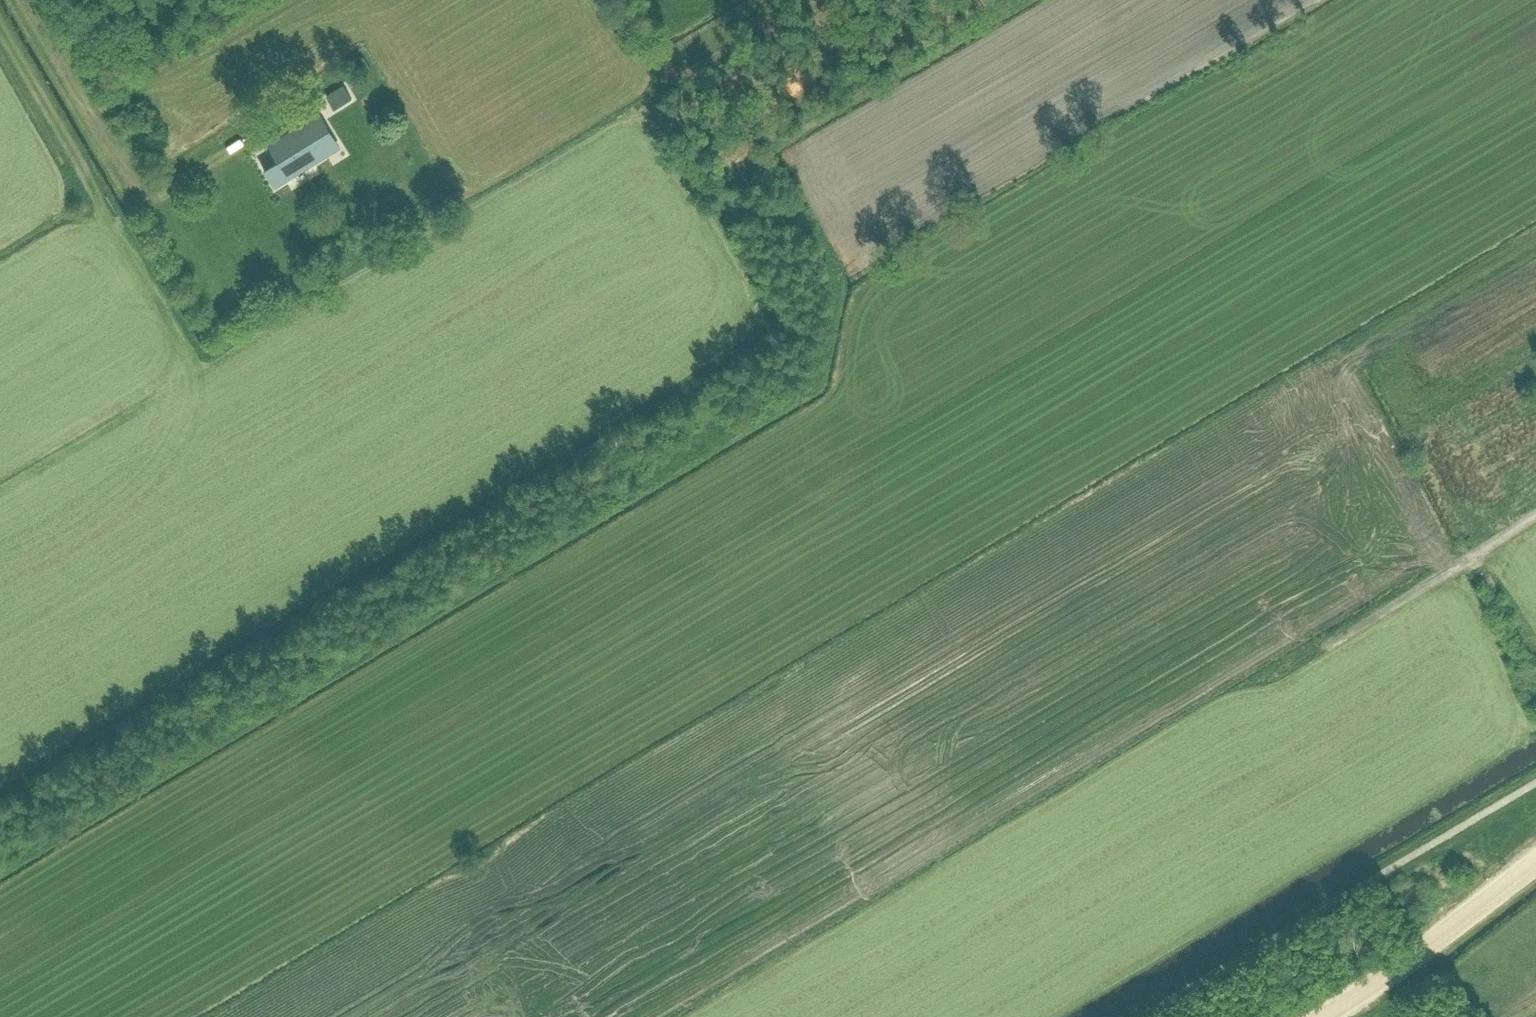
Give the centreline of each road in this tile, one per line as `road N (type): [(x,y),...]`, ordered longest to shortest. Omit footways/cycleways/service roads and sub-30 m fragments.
road 1 (track): [(27,0),(130,170),(151,186),(169,186),(249,138)]
road 2 (track): [(110,227),(0,26)]

